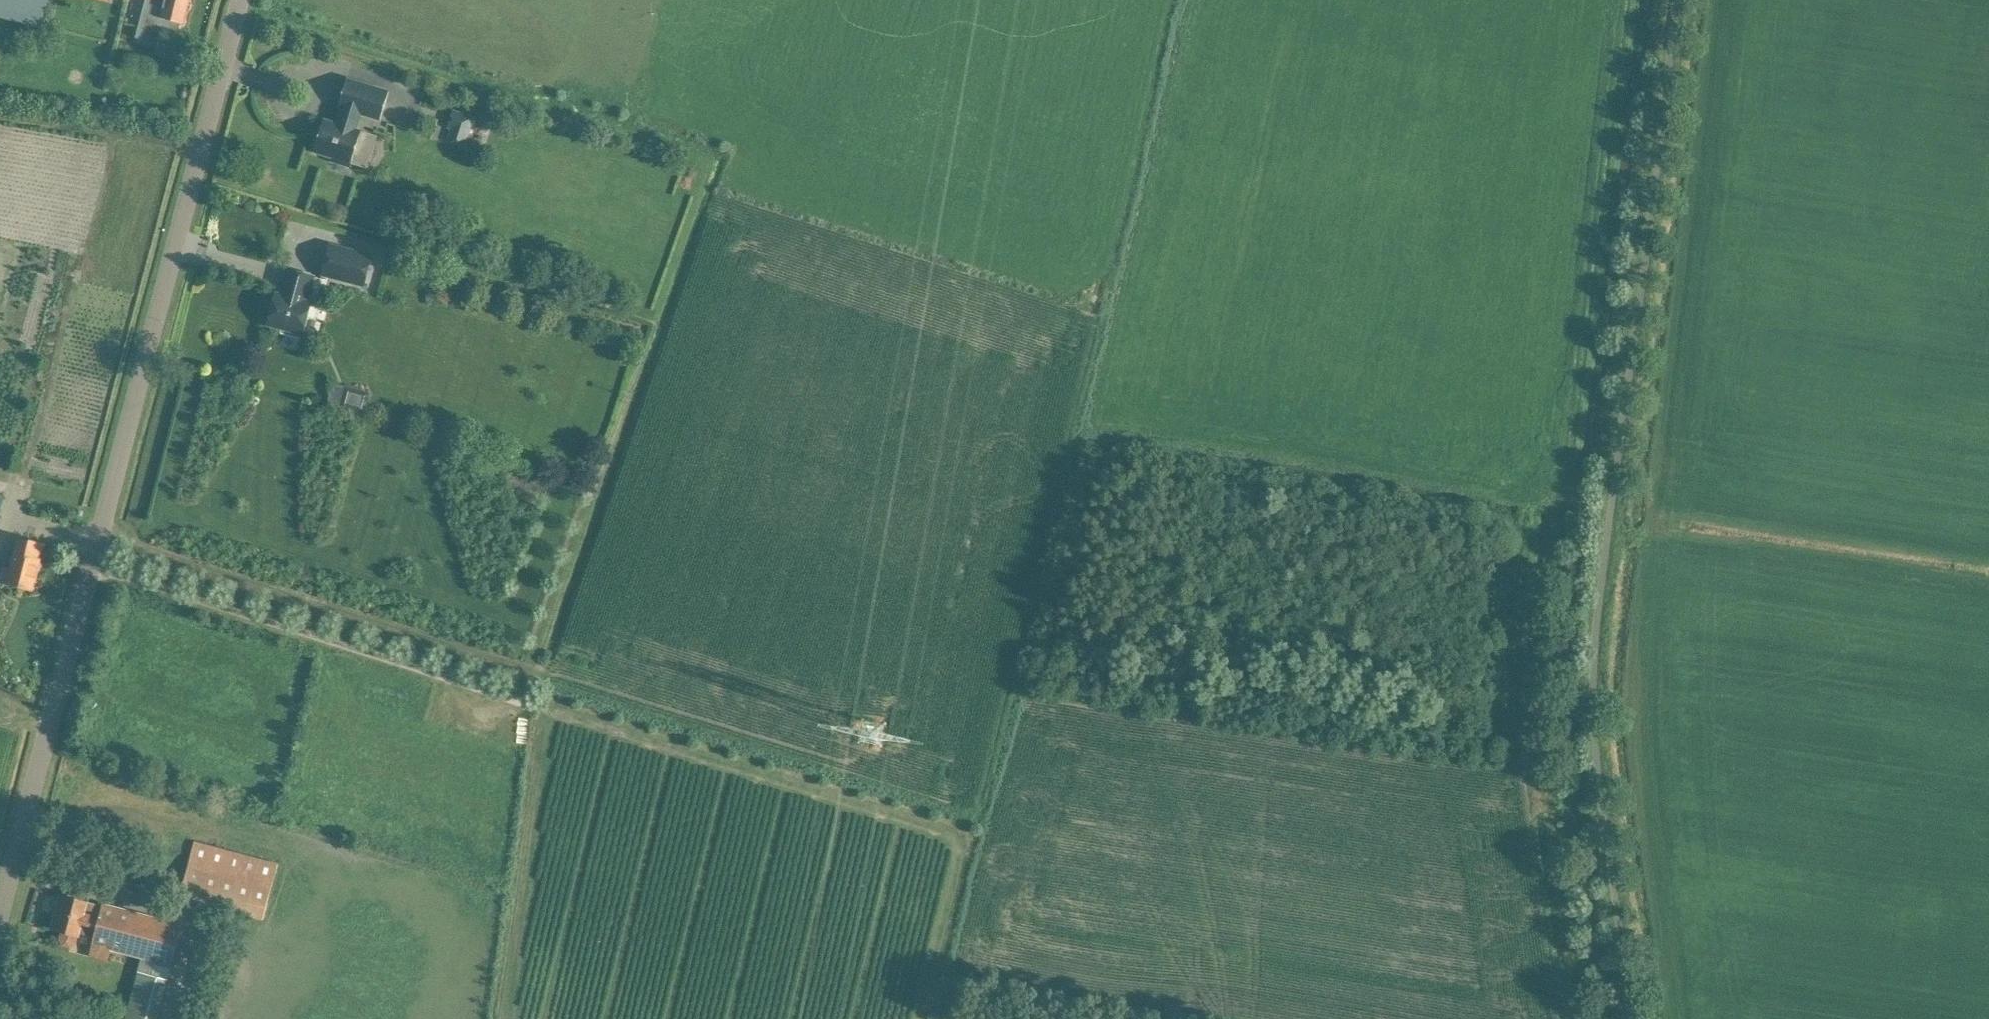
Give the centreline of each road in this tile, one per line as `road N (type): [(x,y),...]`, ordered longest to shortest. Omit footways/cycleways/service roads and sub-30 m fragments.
road 1 (unclassified): [(95,560),(247,0)]
road 2 (unclassified): [(565,707),(95,560)]
road 3 (unclassified): [(0,918),(95,560)]

